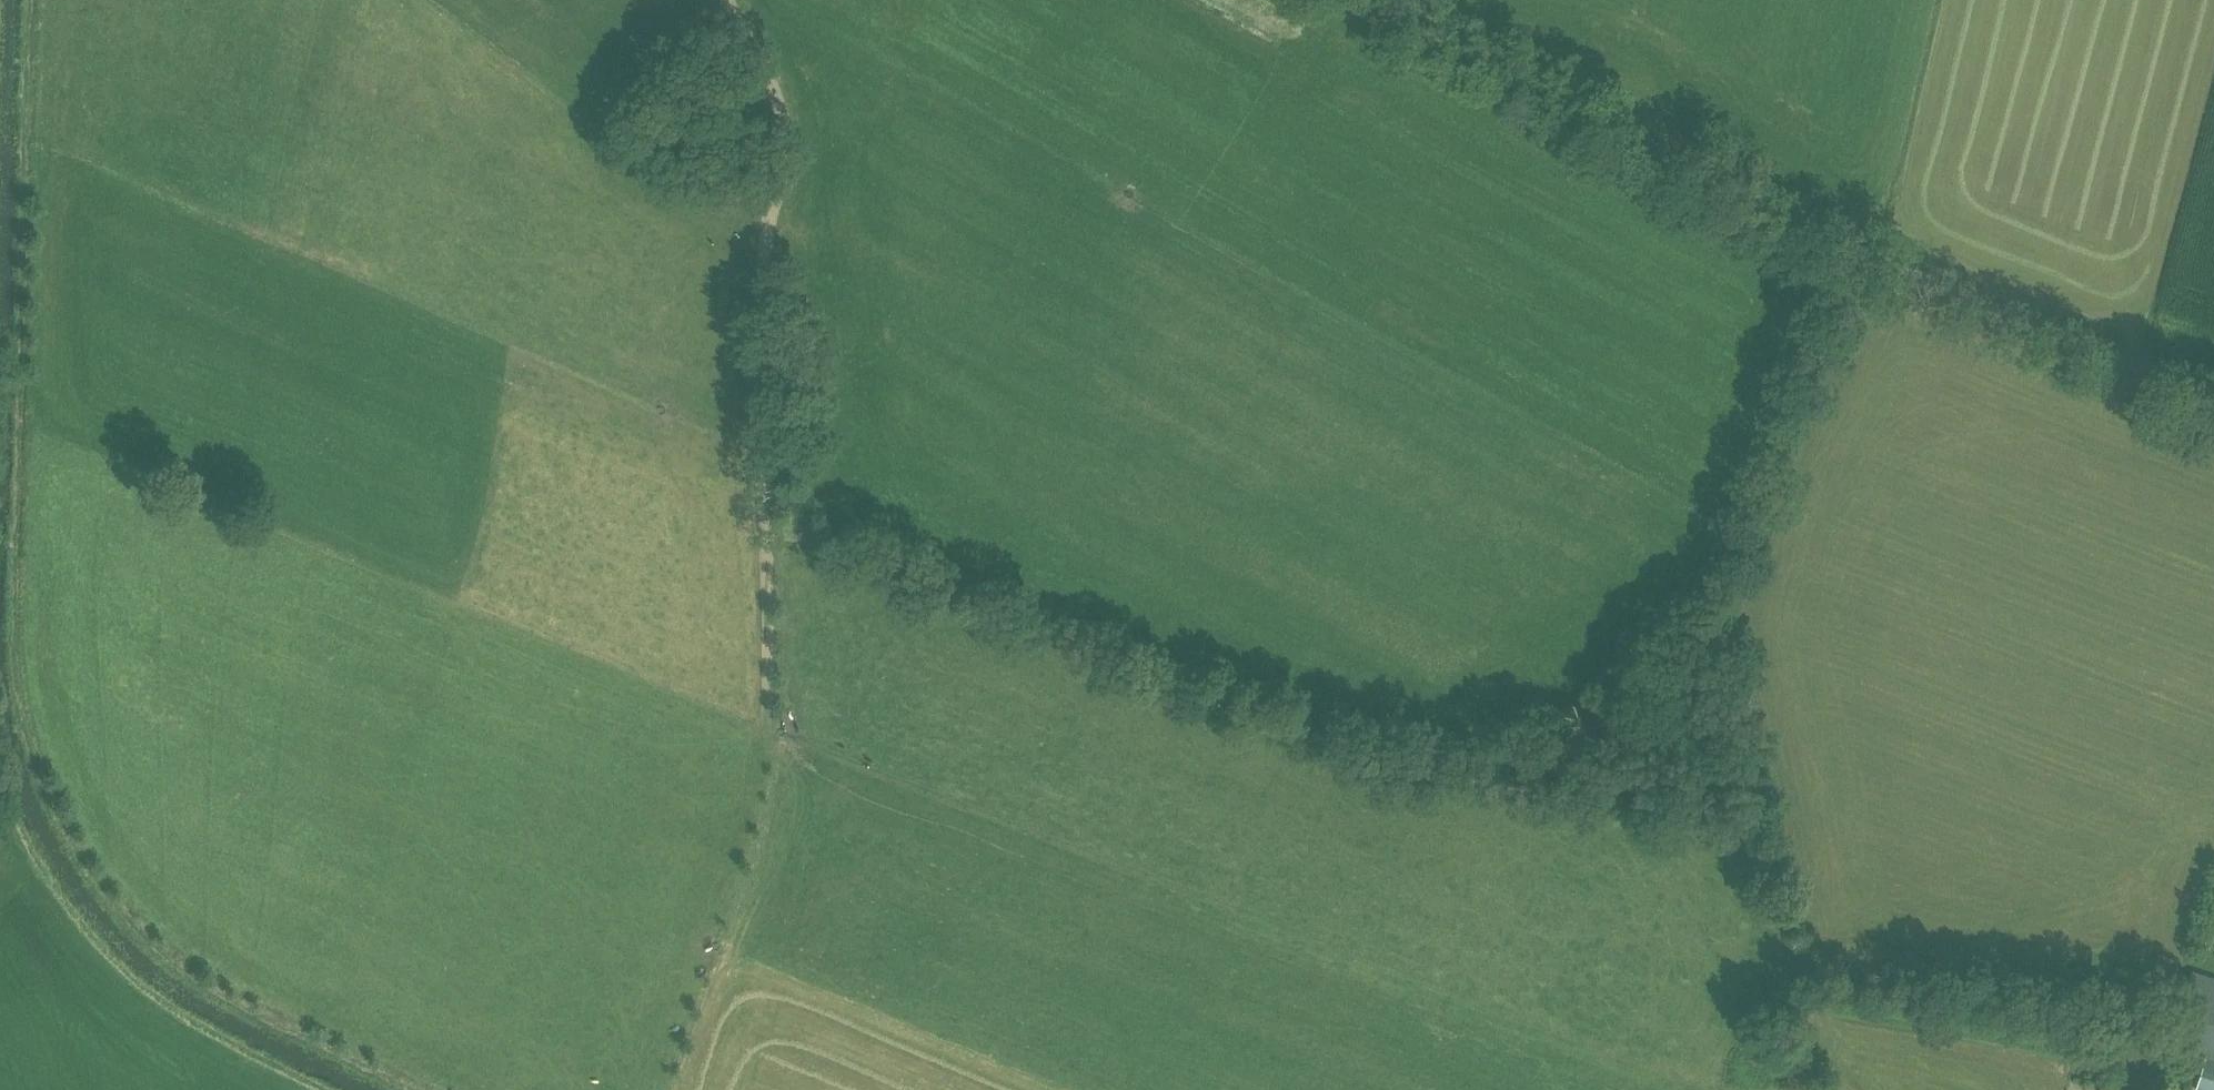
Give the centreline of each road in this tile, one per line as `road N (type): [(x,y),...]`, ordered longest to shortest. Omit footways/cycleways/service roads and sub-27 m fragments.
road 1 (unclassified): [(2213,400),(1849,256),(1390,0)]

